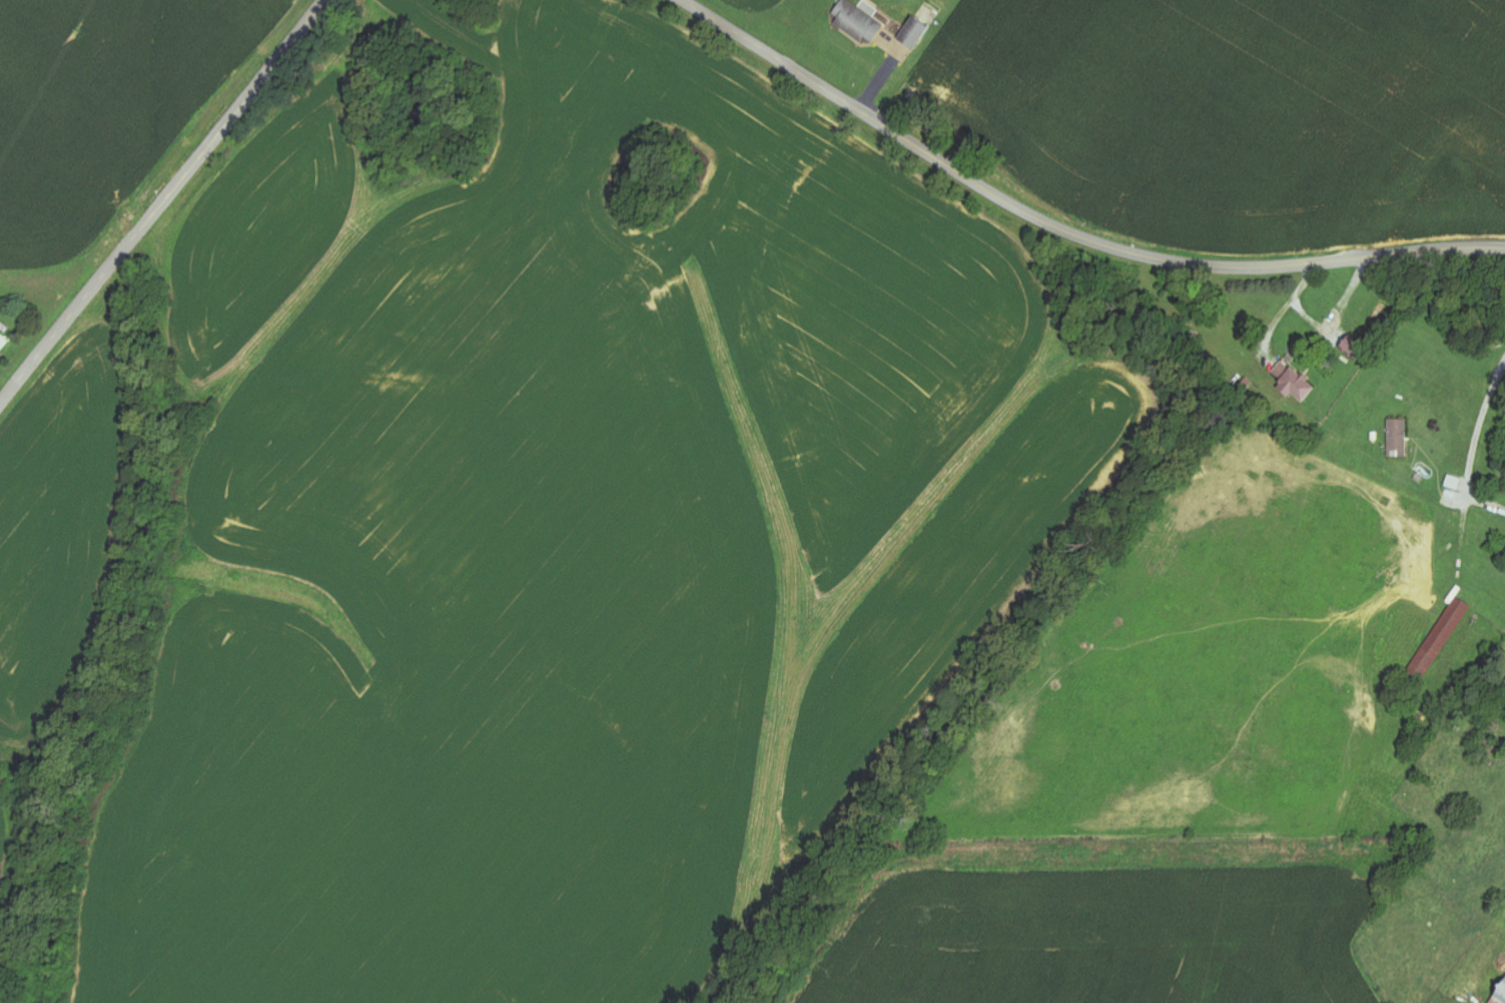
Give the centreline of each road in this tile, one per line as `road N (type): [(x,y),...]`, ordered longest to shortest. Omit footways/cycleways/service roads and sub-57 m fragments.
road 1 (tertiary): [(1504,252),(1273,267),(1146,256),(1017,208),(681,0)]
road 2 (tertiary): [(0,404),(329,0)]

